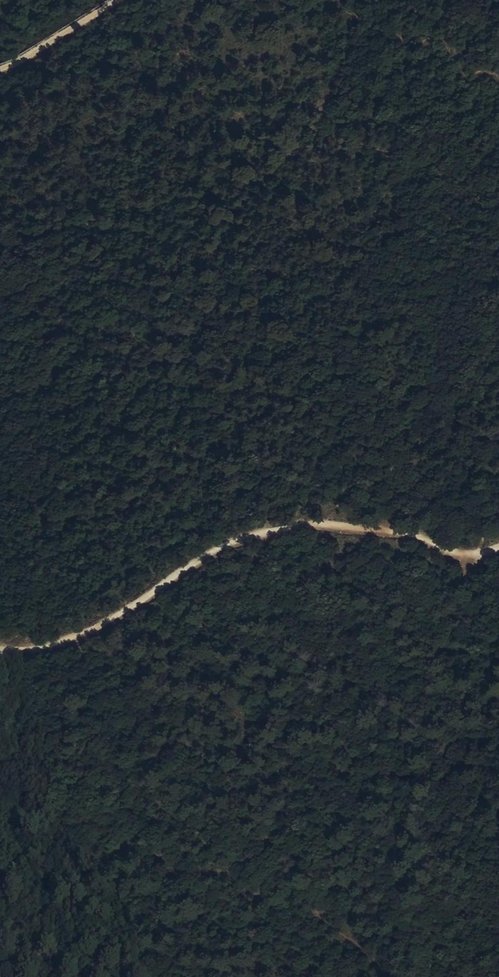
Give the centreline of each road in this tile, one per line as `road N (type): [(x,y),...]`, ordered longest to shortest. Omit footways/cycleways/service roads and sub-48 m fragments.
road 1 (track): [(498,549),(472,556),(401,532),(320,525),(266,532),(221,548),(86,636),(22,653),(0,650)]
road 2 (track): [(117,0),(0,70)]

